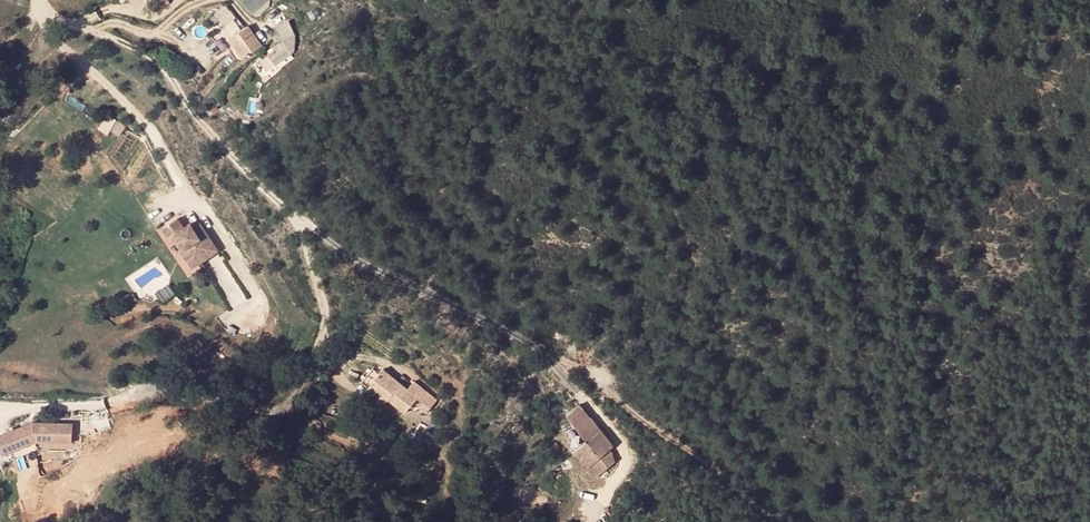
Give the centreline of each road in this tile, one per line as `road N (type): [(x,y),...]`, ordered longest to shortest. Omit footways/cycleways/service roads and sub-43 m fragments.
road 1 (track): [(784,521),(634,416),(584,367),(552,361)]

